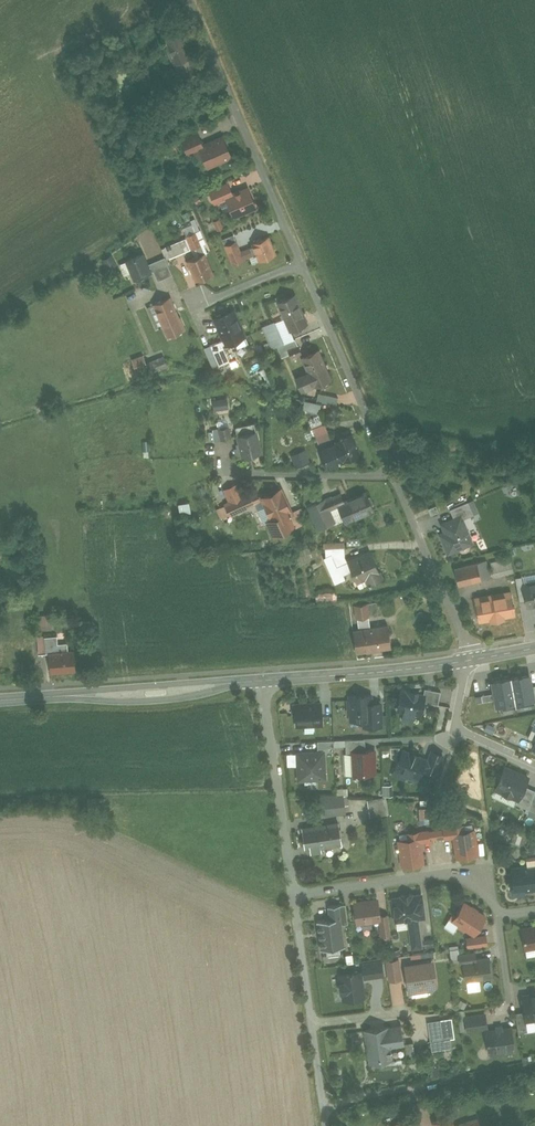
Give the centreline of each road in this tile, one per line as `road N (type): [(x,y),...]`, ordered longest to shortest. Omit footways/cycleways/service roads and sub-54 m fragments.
road 1 (residential): [(304,265),(190,0)]
road 2 (tertiary): [(0,702),(268,683)]
road 3 (residential): [(395,473),(304,265)]
road 4 (residential): [(296,898),(268,683)]
road 5 (residential): [(296,898),(454,876),(497,909)]
road 6 (residential): [(468,662),(466,637),(395,473)]
road 7 (tertiary): [(268,683),(468,662)]
road 8 (residential): [(395,473),(231,470)]
road 9 (residential): [(314,1023),(296,898)]

